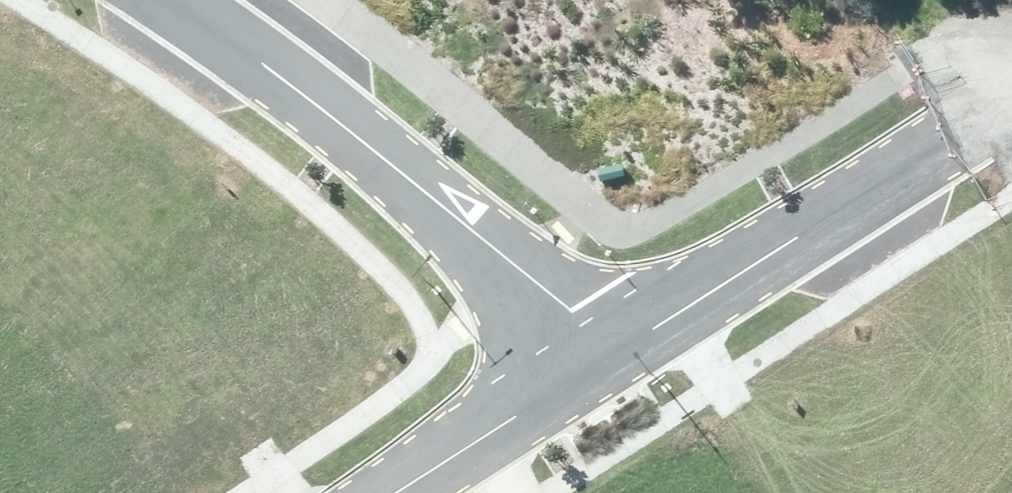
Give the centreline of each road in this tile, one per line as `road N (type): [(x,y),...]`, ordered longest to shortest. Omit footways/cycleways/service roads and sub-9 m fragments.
road 1 (residential): [(624,347),(171,0)]
road 2 (residential): [(624,347),(945,140)]
road 3 (residential): [(396,492),(624,347)]

